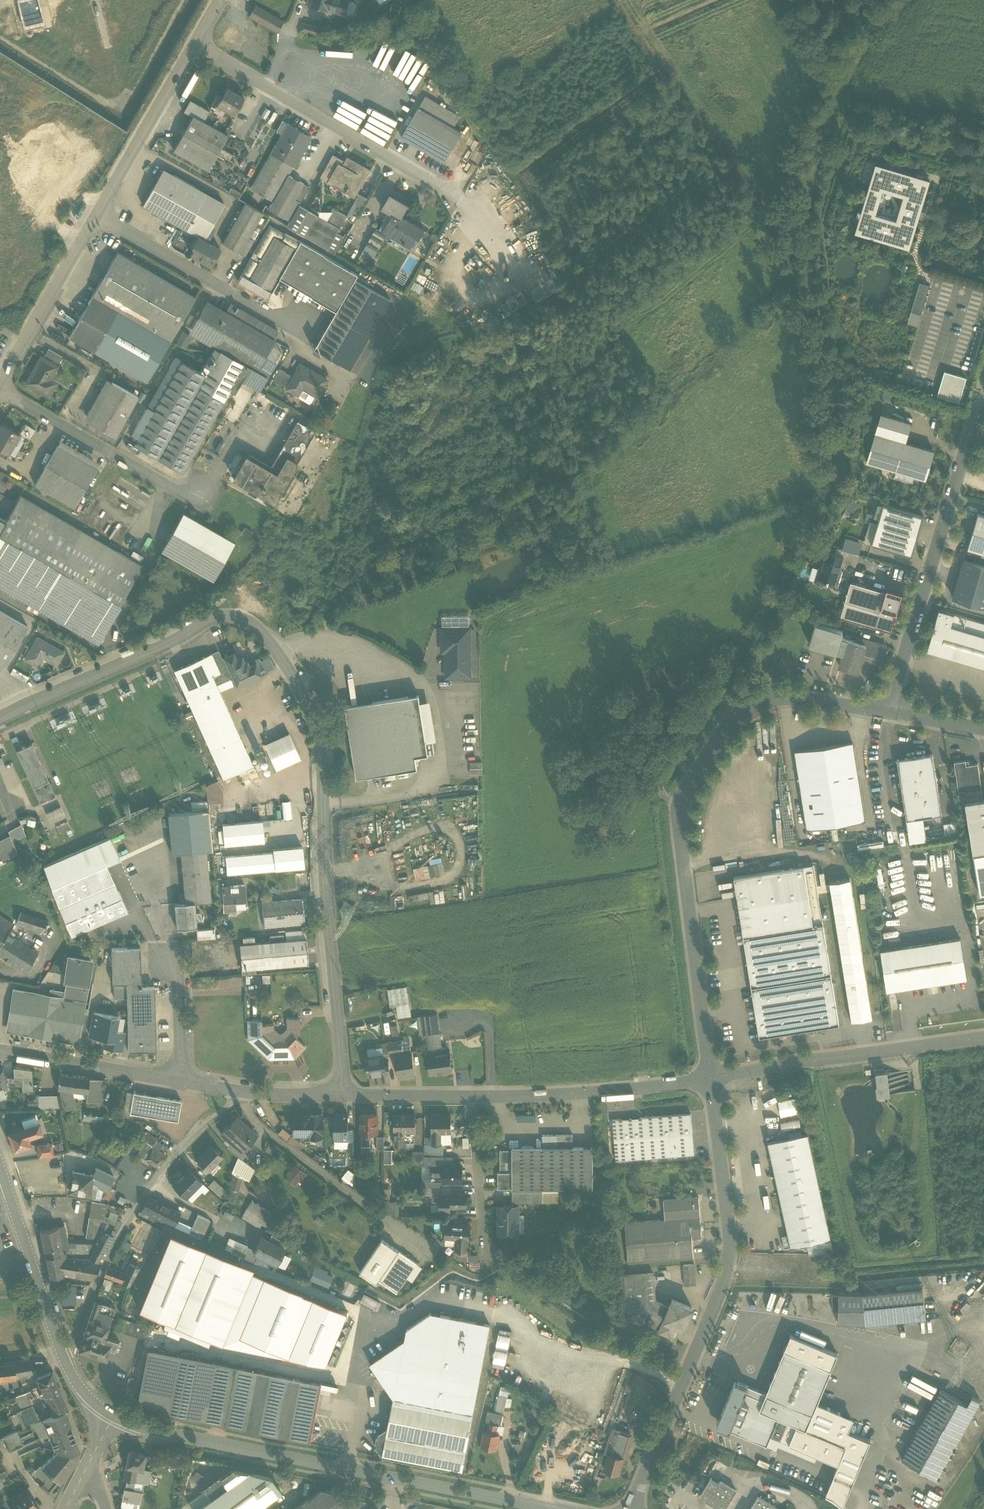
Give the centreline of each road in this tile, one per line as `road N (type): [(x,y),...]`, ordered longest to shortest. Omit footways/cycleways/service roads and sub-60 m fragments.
road 1 (residential): [(345,1095),(317,732),(296,680),(262,634),(236,618),(207,621),(0,717)]
road 2 (residential): [(710,1078),(681,831),(686,792),(733,716),(765,700),(887,713)]
road 3 (tertiary): [(551,1508),(159,1434),(110,1417)]
road 4 (residential): [(693,1361),(590,1316),(486,1243),(473,1097)]
road 5 (residential): [(61,1349),(70,1345),(91,1291),(157,1177),(234,1093)]
road 6 (unclassified): [(193,45),(460,199)]
road 7 (residential): [(693,1361),(733,1254),(710,1078)]
road 8 (residential): [(710,1078),(983,1038)]
road 9 (residential): [(958,479),(887,713)]
road 10 (unclassified): [(206,509),(0,390)]
road 11 (residential): [(473,1097),(710,1078)]
road 12 (residential): [(0,1051),(234,1093)]
road 13 (unclassified): [(300,322),(270,316),(95,215)]
road 14 (residential): [(95,215),(193,45)]
road 15 (tertiary): [(61,1349),(0,1168)]
road 16 (residential): [(0,376),(95,215)]
road 17 (residential): [(631,1508),(693,1361)]
road 18 (residential): [(345,1095),(473,1097)]

